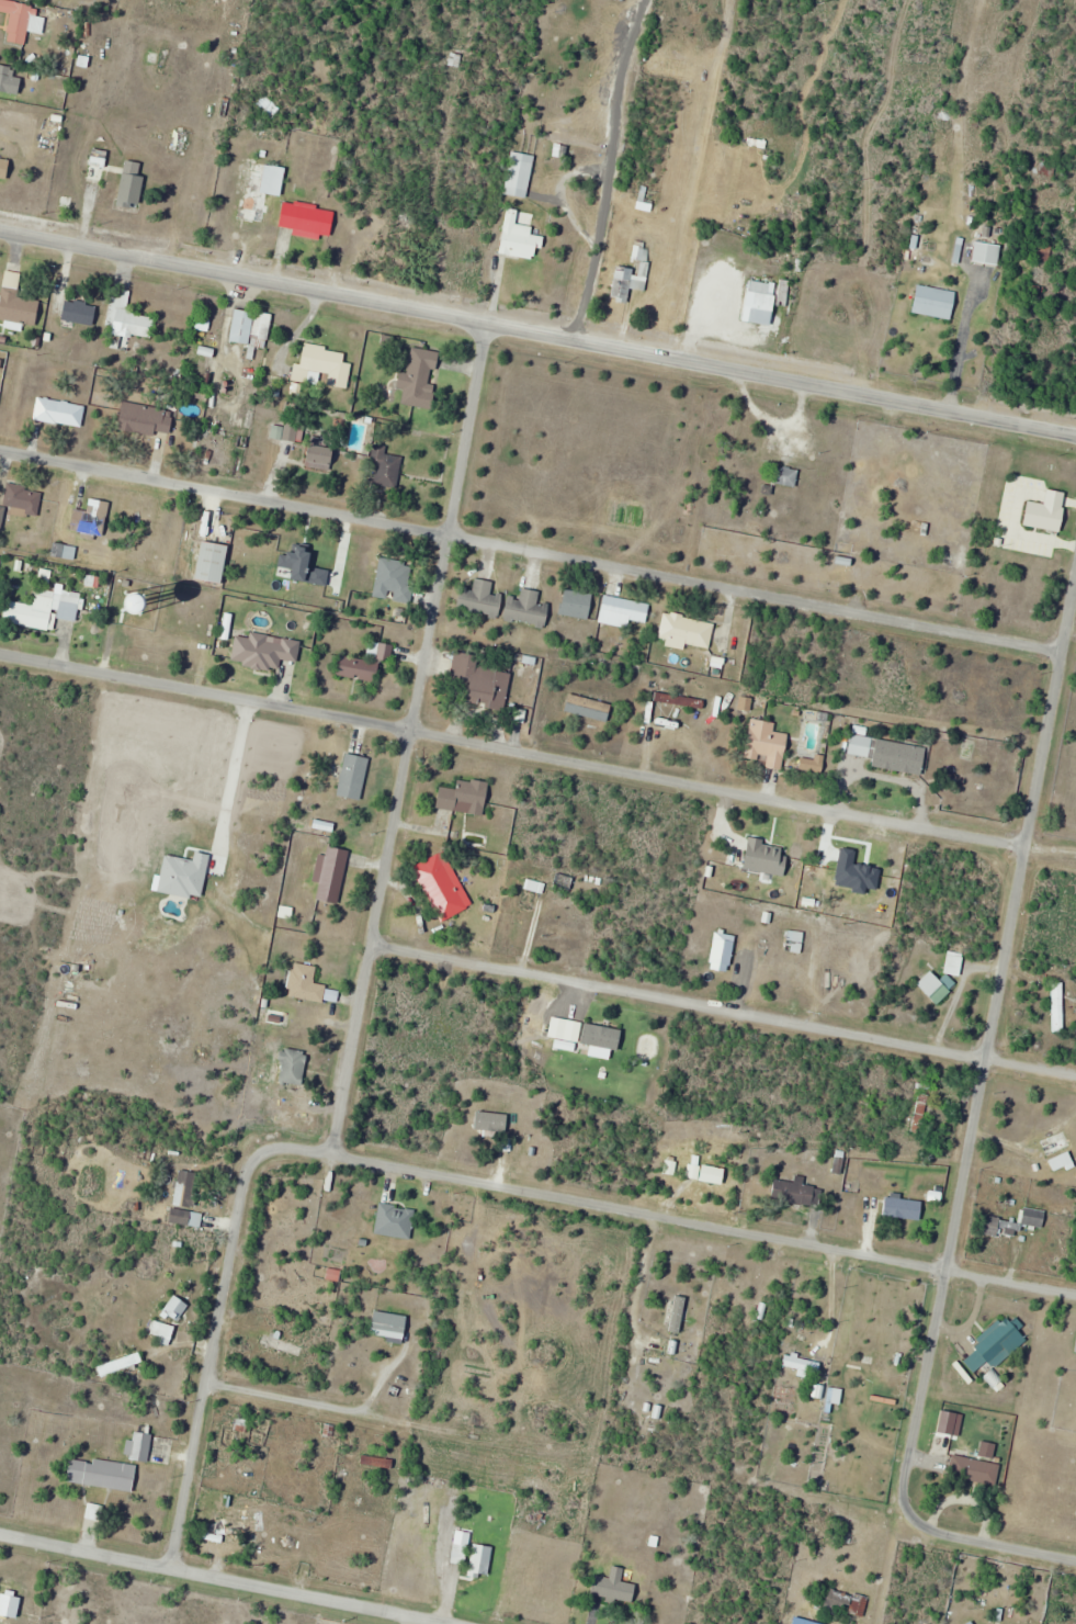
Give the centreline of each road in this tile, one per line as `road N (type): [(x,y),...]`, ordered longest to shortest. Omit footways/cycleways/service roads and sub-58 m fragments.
road 1 (residential): [(1075,1293),(269,1144),(252,1161),(173,1566)]
road 2 (residential): [(1075,860),(0,653)]
road 3 (tertiary): [(1075,436),(0,230)]
road 4 (residential): [(1061,652),(0,452)]
road 5 (residential): [(352,1089),(490,324)]
road 6 (residential): [(1075,1075),(378,944)]
road 7 (residential): [(945,1267),(1075,576)]
road 8 (residential): [(460,1623),(0,1531)]
road 9 (residential): [(983,418),(1033,153)]
road 10 (residential): [(905,1518),(945,1267)]
road 11 (residential): [(1075,1558),(905,1518)]
road 12 (residential): [(207,1381),(371,1412)]

